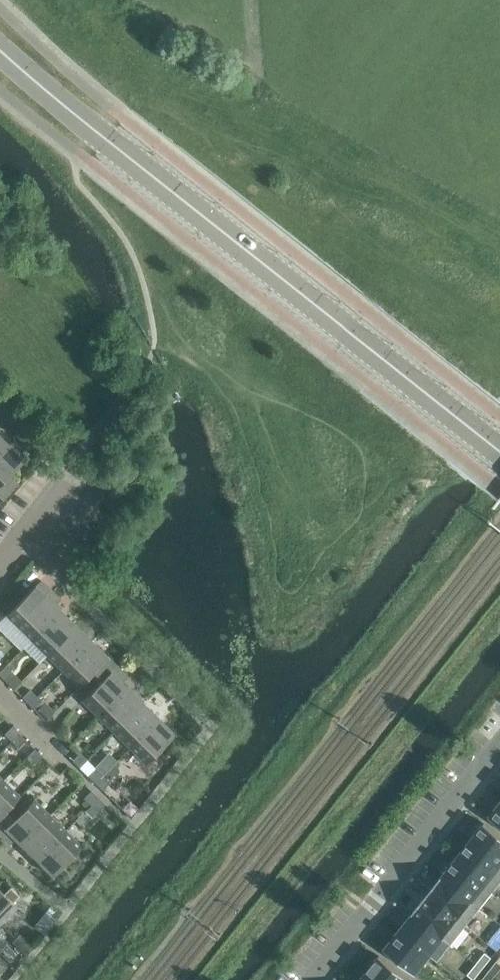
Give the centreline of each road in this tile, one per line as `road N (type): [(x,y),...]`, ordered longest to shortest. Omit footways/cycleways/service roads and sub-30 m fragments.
road 1 (secondary): [(499,451),(0,53)]
road 2 (residential): [(319,979),(499,753)]

